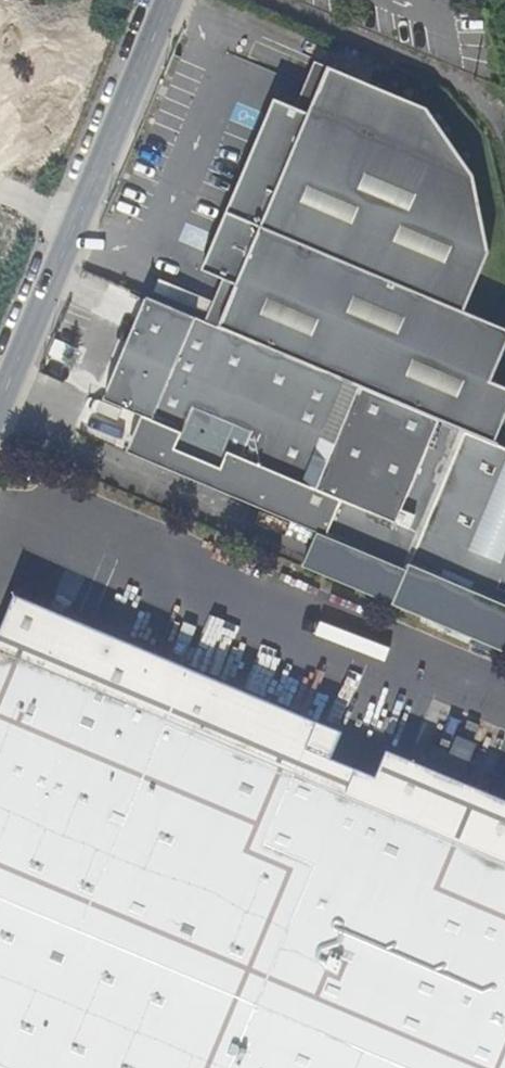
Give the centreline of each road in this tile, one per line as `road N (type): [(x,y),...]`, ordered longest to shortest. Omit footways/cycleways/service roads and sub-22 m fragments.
road 1 (residential): [(0,402),(170,0)]

